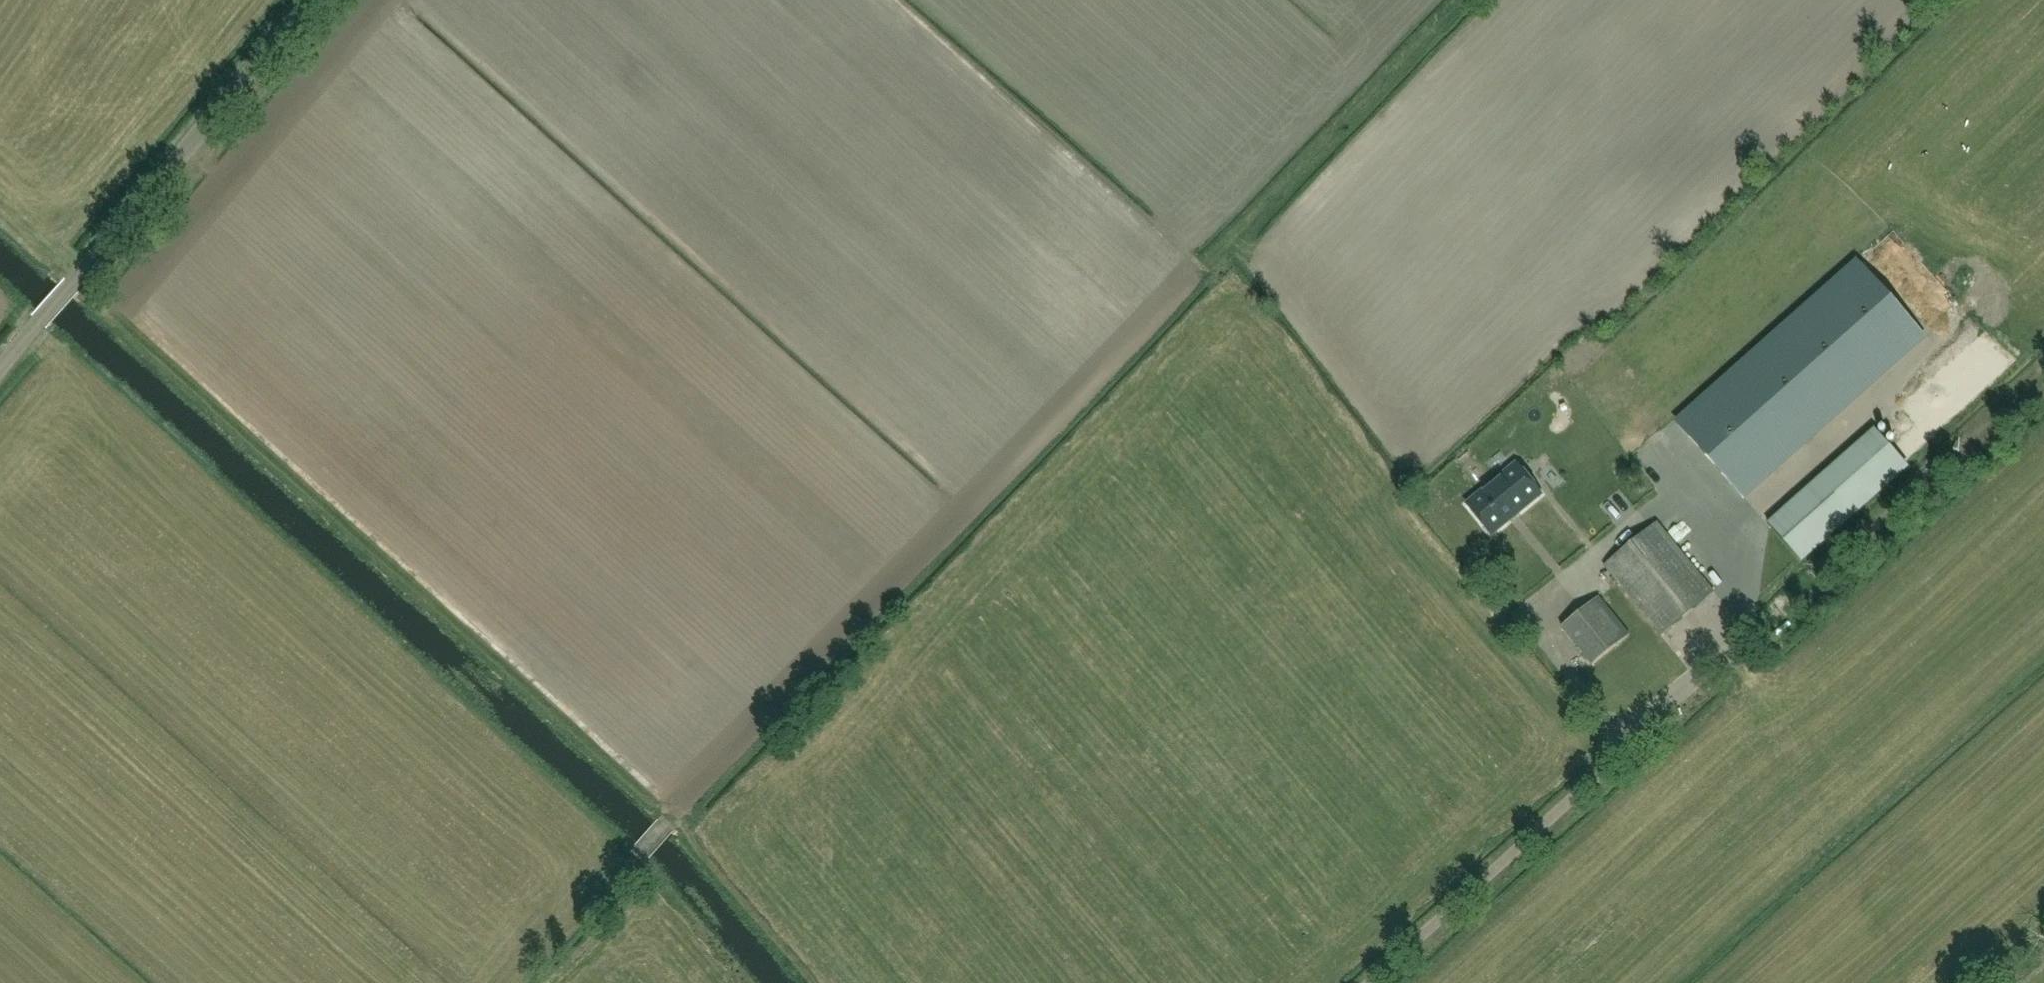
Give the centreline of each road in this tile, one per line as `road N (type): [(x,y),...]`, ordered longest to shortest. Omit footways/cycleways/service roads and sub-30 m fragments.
road 1 (unclassified): [(0,368),(312,0)]

